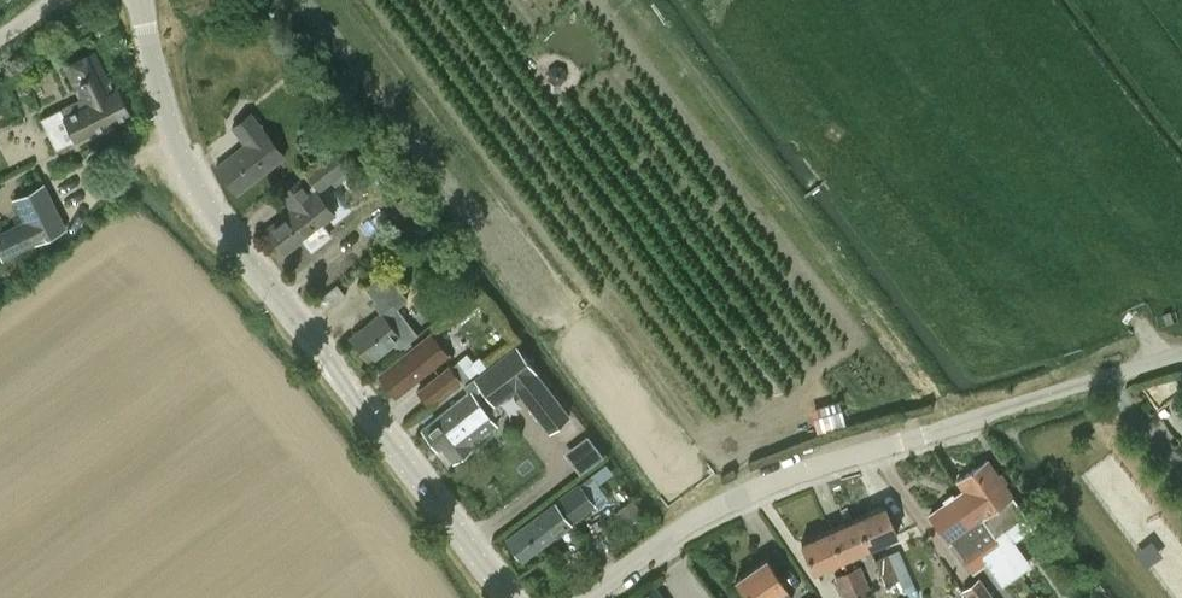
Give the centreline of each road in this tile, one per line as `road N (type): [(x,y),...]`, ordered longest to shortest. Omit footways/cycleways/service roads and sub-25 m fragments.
road 1 (tertiary): [(508,597),(187,174),(161,109),(138,0)]
road 2 (unclassified): [(589,597),(687,527),(784,483),(1181,357)]

